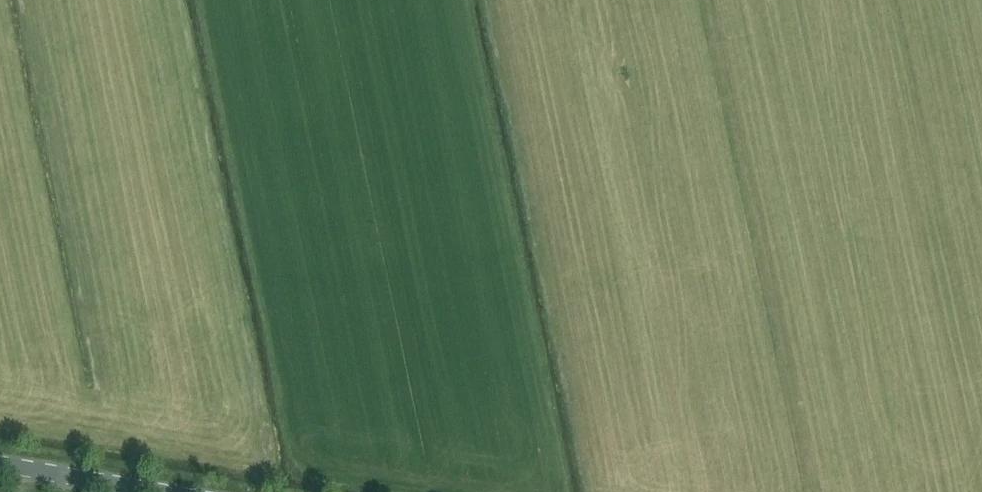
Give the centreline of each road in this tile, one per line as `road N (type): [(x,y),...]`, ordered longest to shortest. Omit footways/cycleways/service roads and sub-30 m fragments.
road 1 (tertiary): [(156,491),(0,465)]

